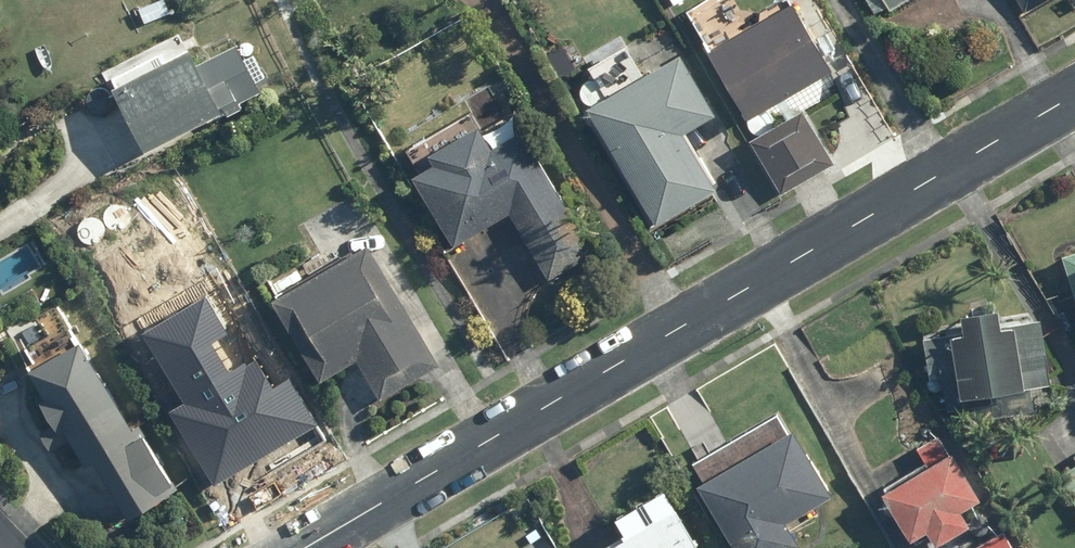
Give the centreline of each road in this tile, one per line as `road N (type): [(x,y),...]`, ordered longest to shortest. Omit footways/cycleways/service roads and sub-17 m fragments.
road 1 (tertiary): [(1074,96),(307,547)]

